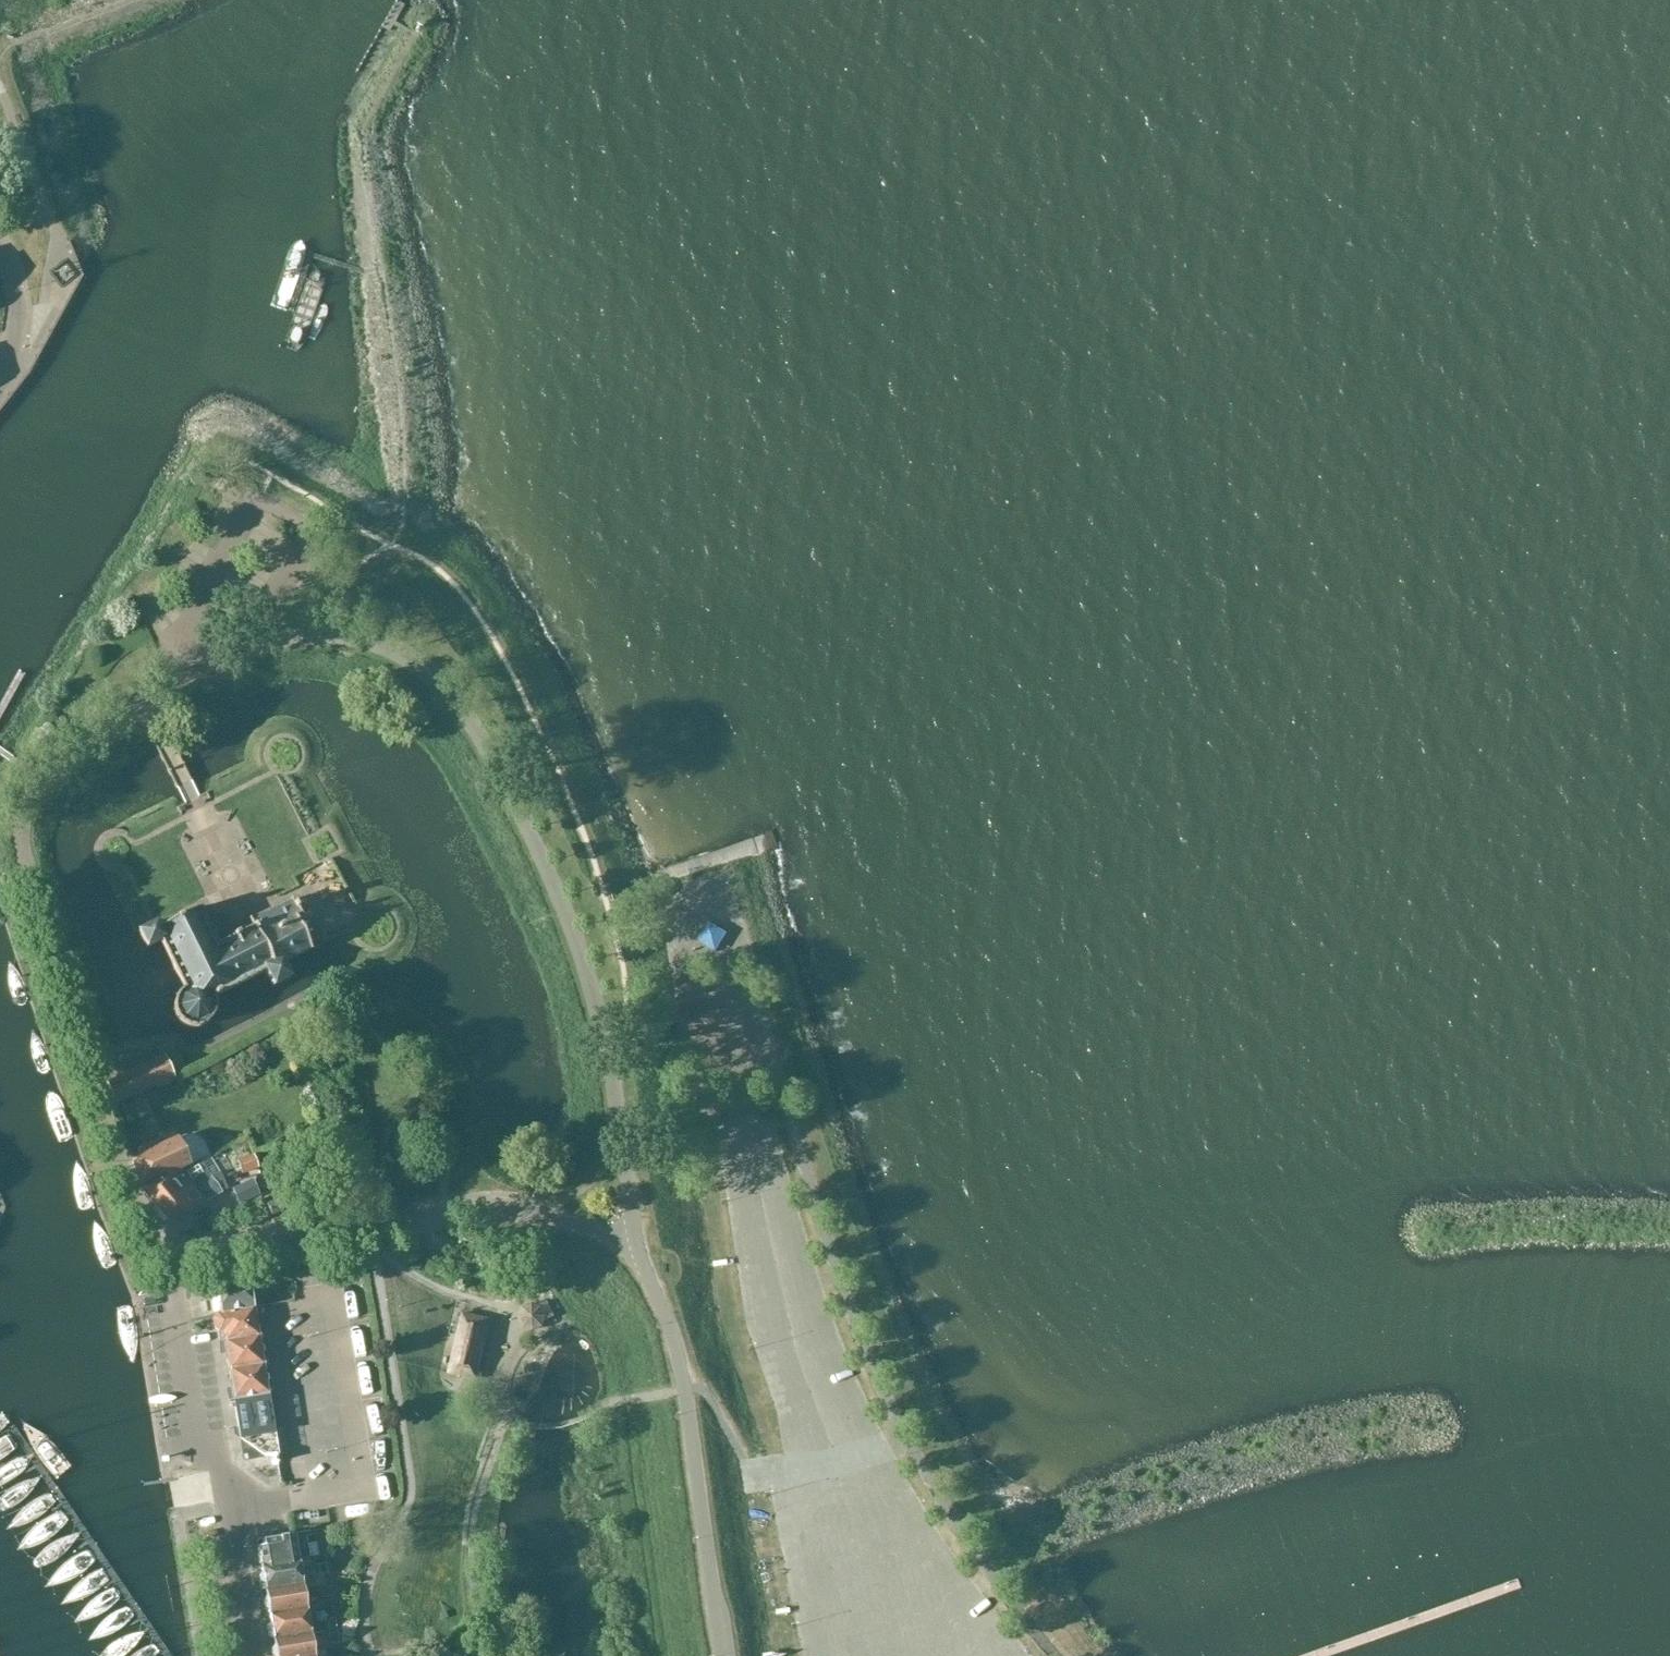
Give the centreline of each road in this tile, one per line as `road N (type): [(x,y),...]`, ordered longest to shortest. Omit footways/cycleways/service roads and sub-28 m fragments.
road 1 (unclassified): [(176,1267),(453,1216),(544,1209),(603,1232),(646,1271)]
road 2 (residential): [(253,1655),(229,1509),(204,1450),(176,1267)]
road 3 (unclassified): [(723,1655),(675,1339),(646,1271)]
road 4 (residential): [(0,383),(11,365),(18,312),(0,253)]

